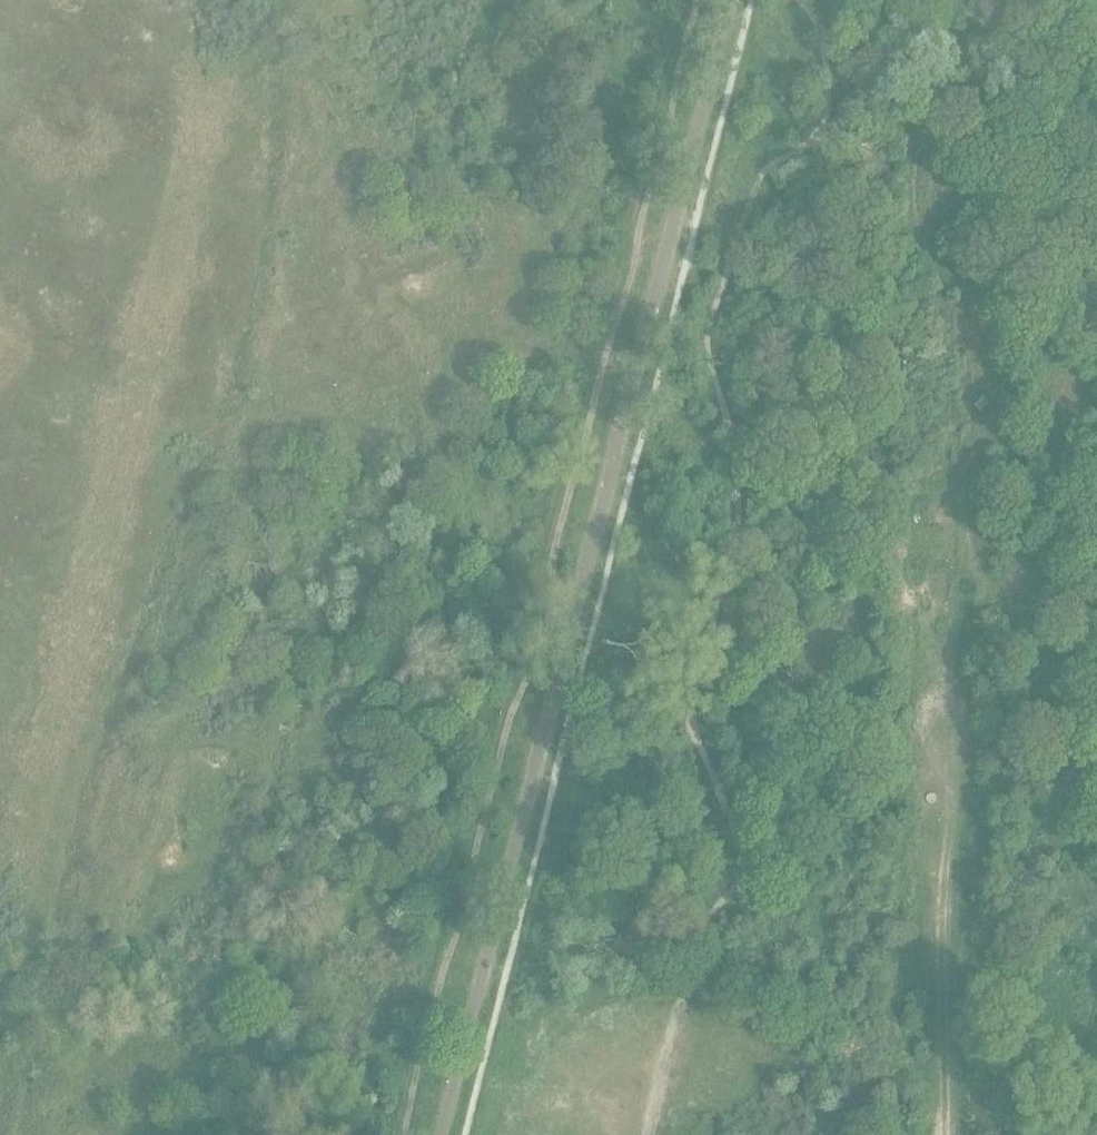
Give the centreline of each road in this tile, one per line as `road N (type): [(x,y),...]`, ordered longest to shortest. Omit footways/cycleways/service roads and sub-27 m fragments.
road 1 (track): [(987,27),(916,147),(916,206),(937,256),(968,289),(990,338),(995,393),(960,485),(959,532),(1017,617),(1096,921)]
road 2 (track): [(931,656),(935,1134)]
road 3 (track): [(1096,978),(1055,1134)]

